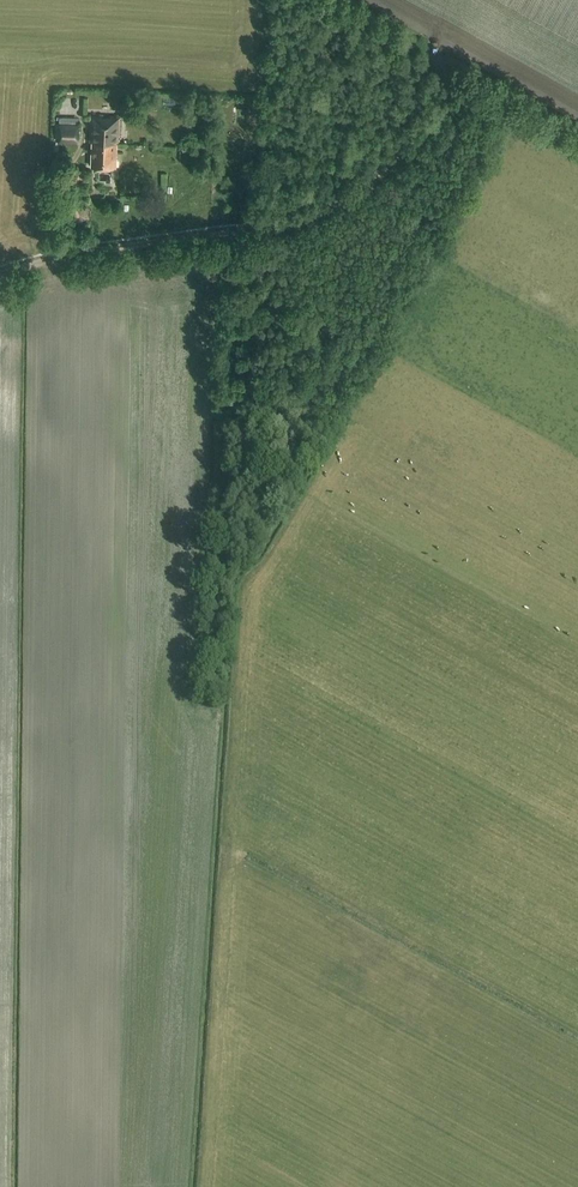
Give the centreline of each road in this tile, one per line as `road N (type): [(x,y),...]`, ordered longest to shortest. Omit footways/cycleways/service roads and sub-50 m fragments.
road 1 (track): [(0,275),(310,216),(358,190),(467,102),(496,105),(577,150)]

